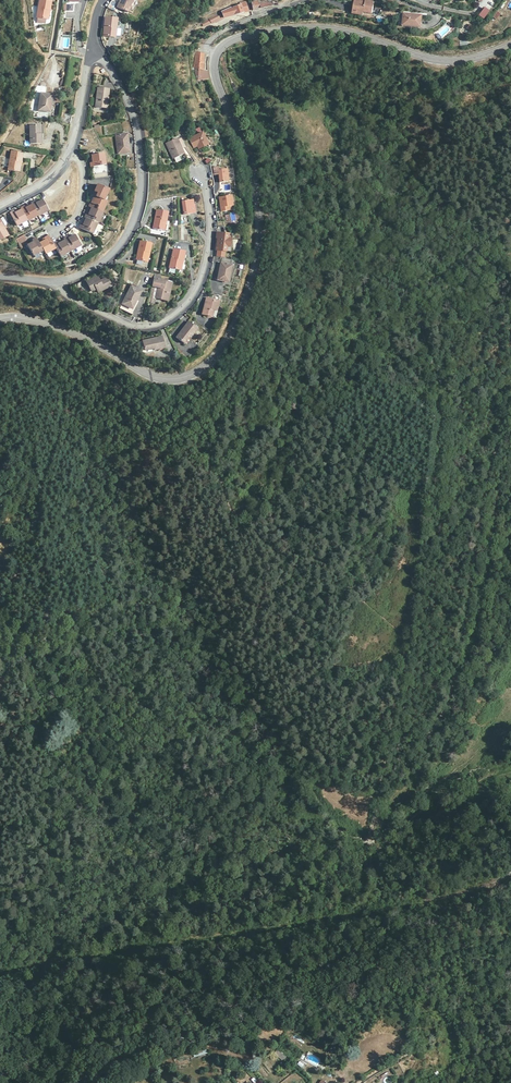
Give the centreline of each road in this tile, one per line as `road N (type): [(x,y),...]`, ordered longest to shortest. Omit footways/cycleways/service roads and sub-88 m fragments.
road 1 (unclassified): [(0,319),(55,327),(156,378),(189,376),(210,363),(243,308),(260,248),(259,194),(219,86),(218,58)]
road 2 (unclassified): [(218,58),(235,38),(304,25),(451,60),(510,48)]
road 3 (residential): [(59,281),(109,259),(132,227),(142,192),(136,119),(93,46)]
road 4 (residential): [(200,170),(210,238),(200,279),(177,314),(134,324),(71,299),(59,281)]

